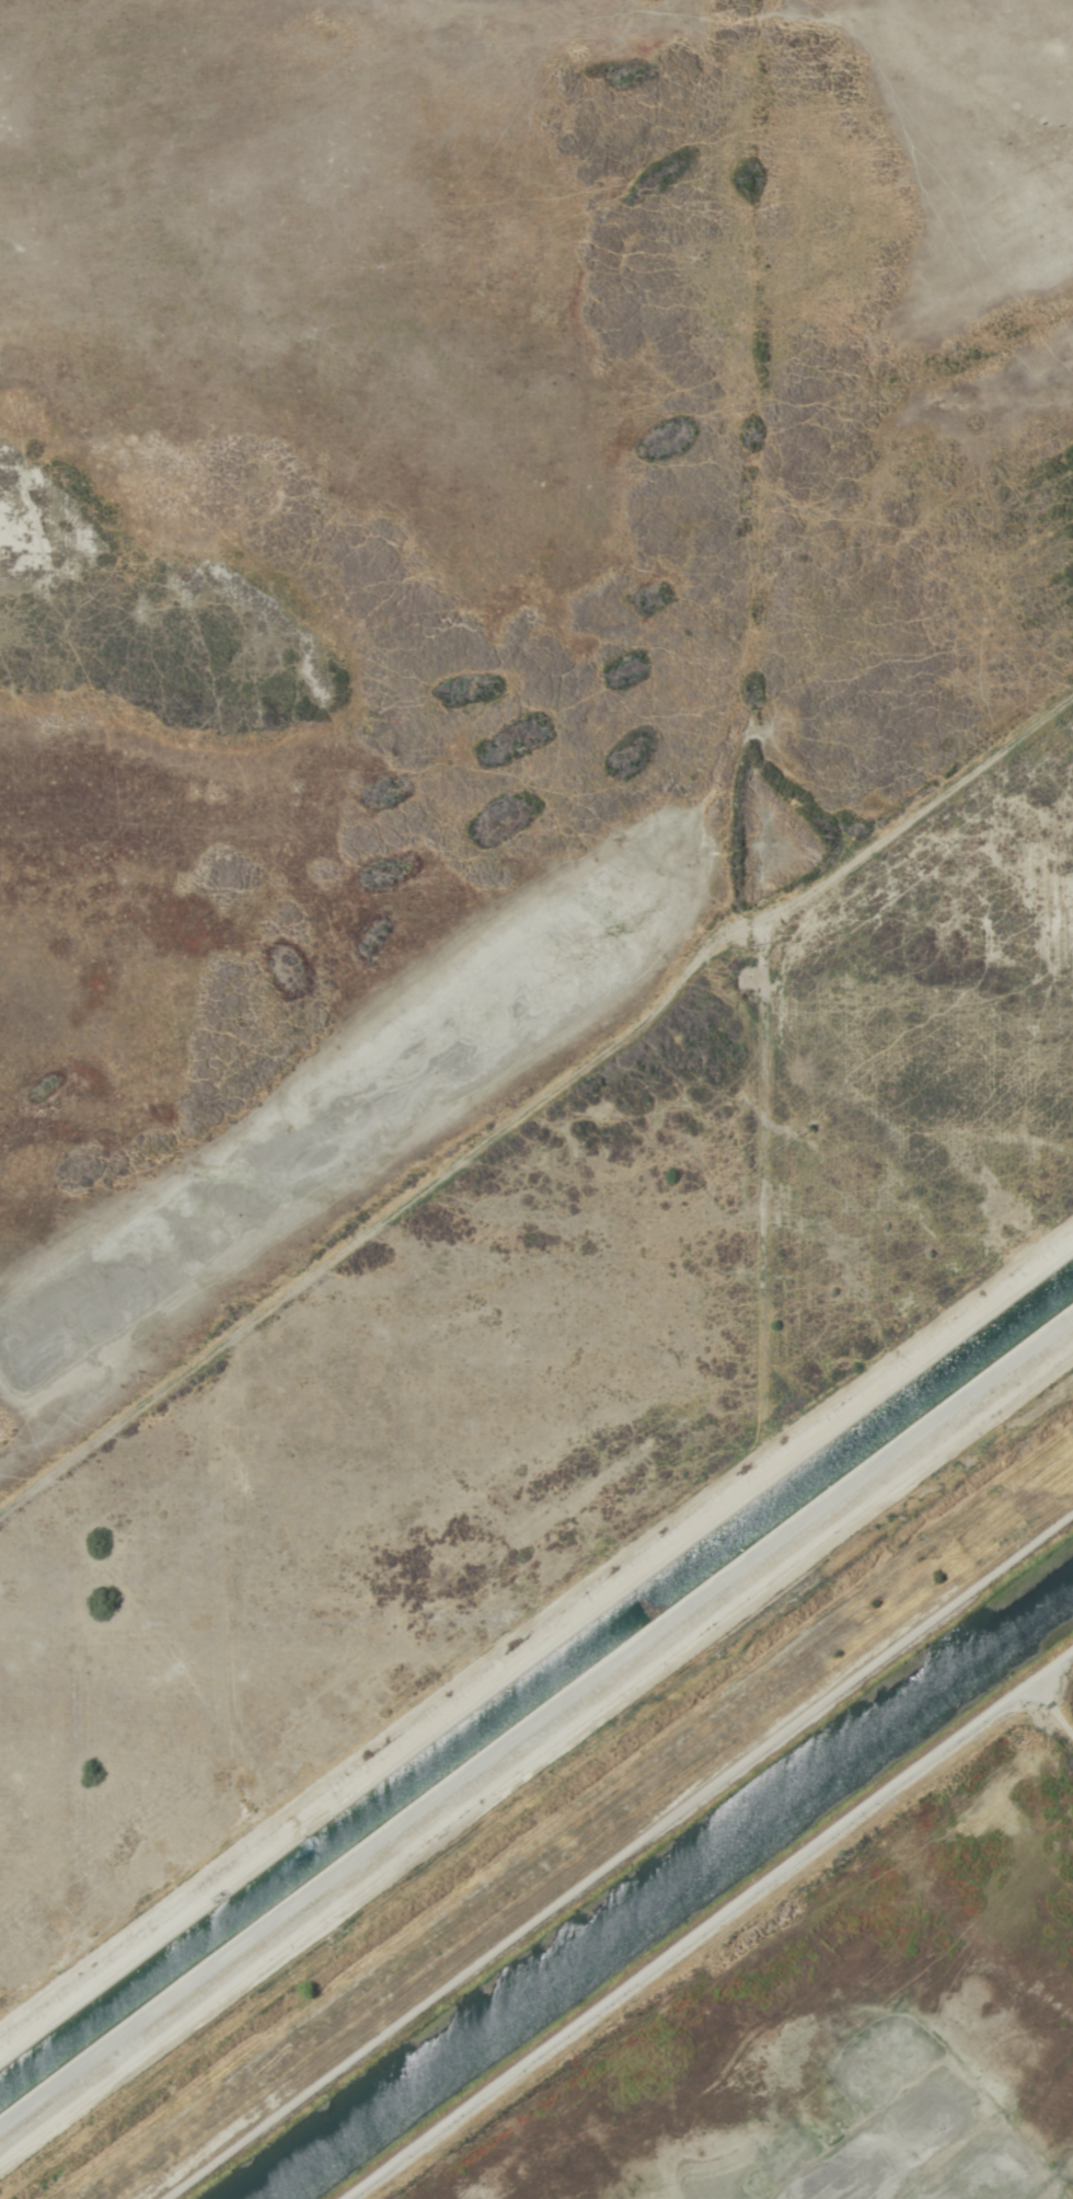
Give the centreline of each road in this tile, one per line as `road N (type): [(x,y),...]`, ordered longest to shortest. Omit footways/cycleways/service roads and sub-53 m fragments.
road 1 (track): [(326,2198),(1025,1667),(1072,1734)]

